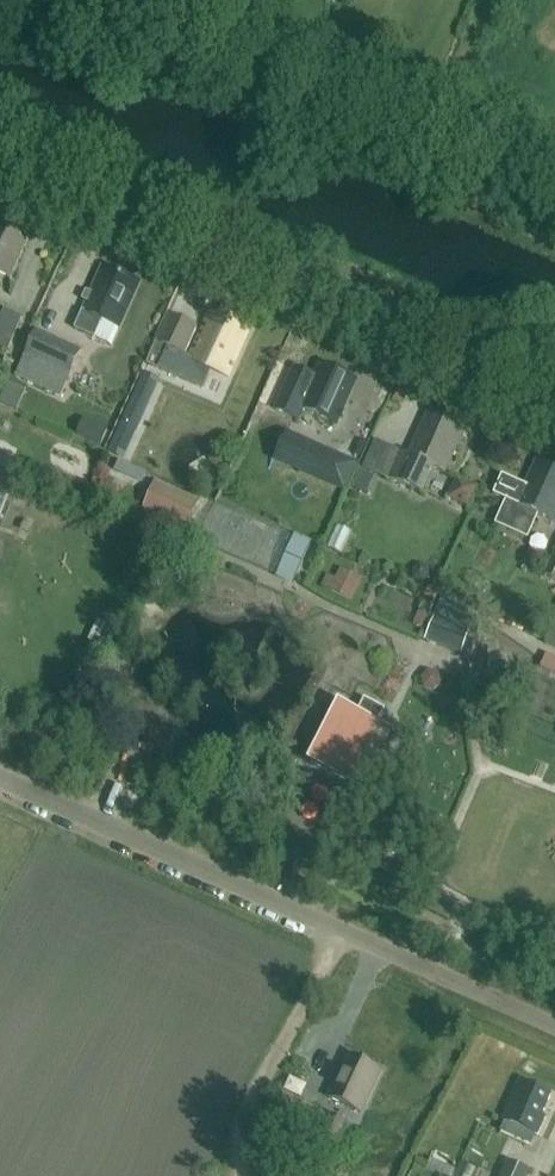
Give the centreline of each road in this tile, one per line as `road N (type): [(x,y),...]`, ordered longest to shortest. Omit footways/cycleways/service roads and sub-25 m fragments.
road 1 (unclassified): [(554,1024),(0,776)]
road 2 (tertiary): [(554,375),(0,127)]

